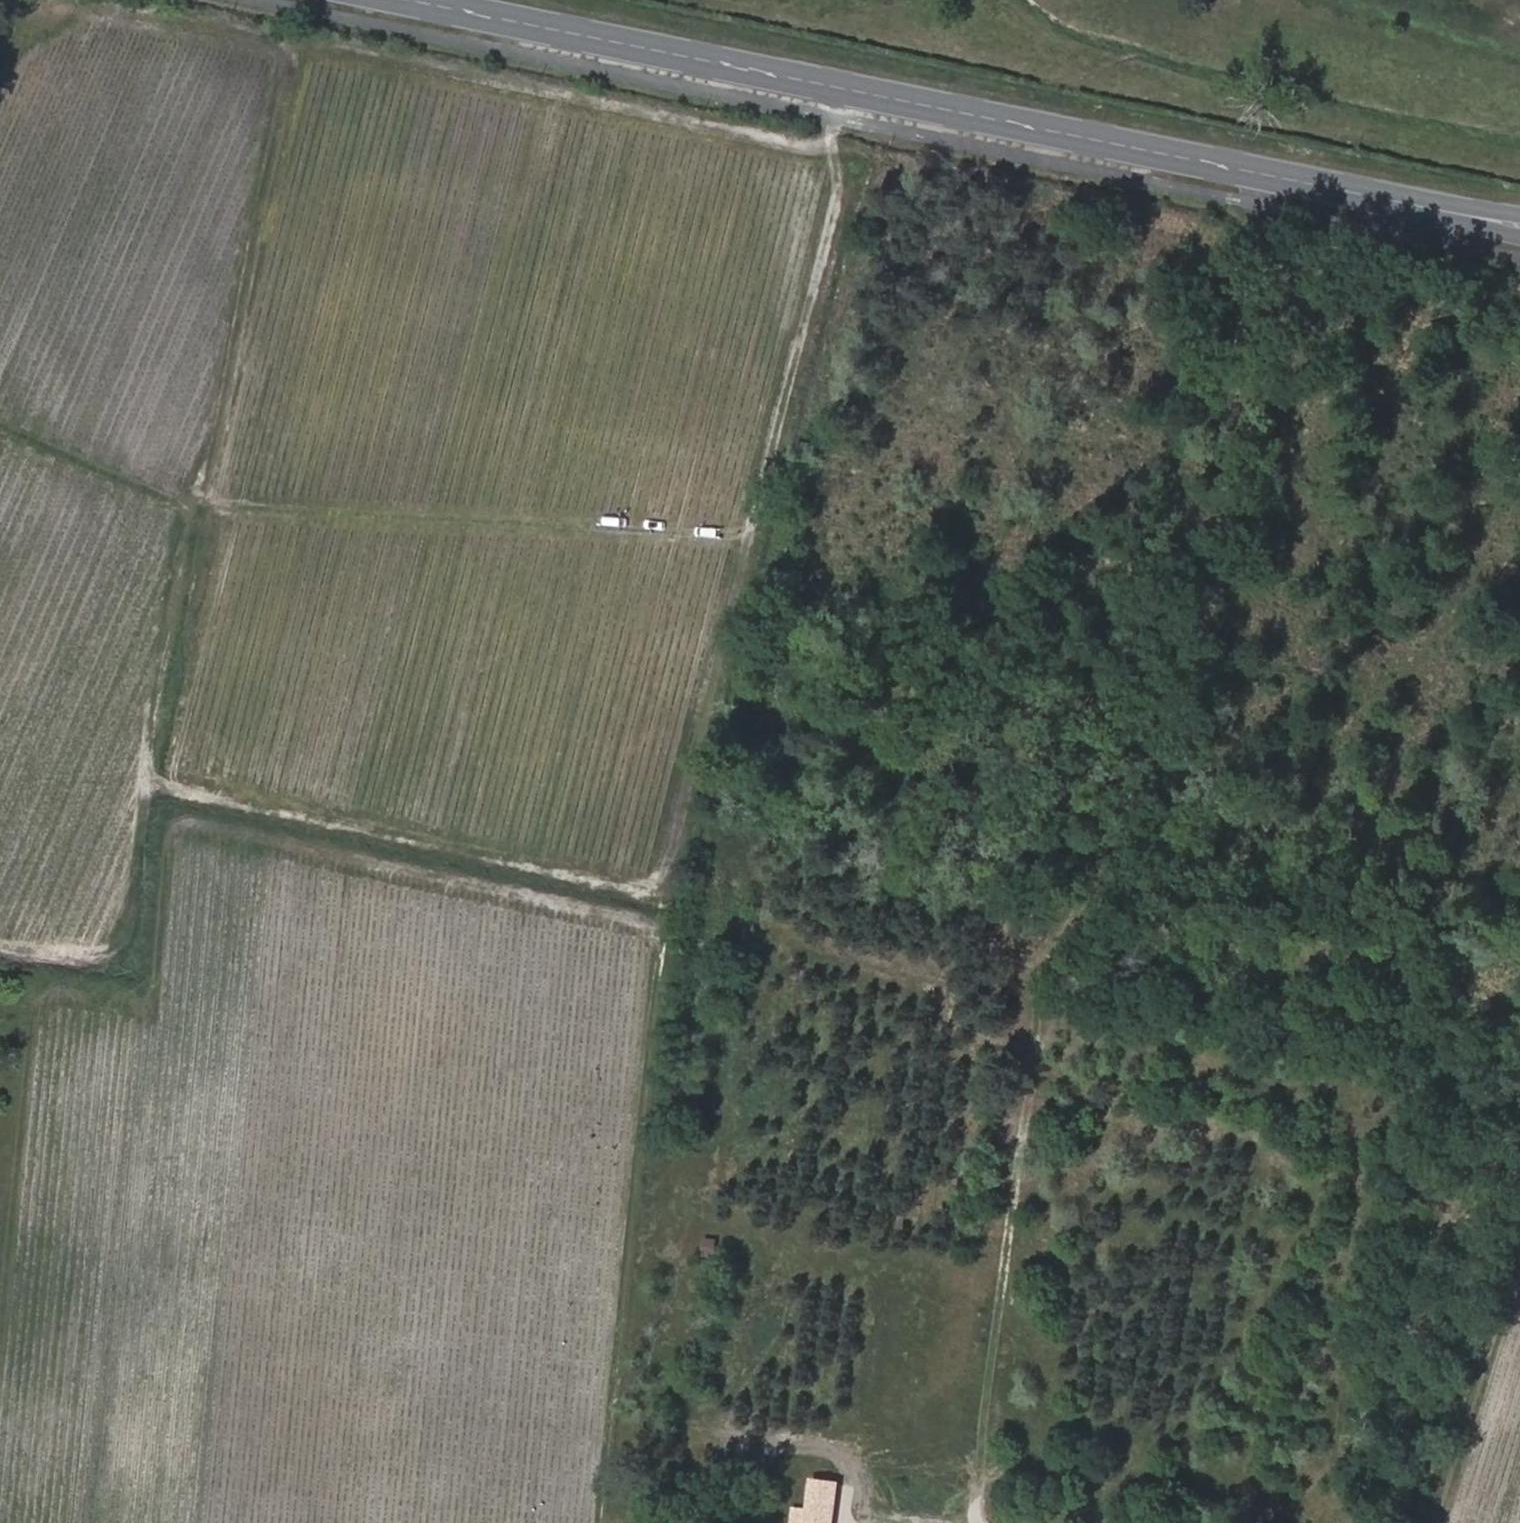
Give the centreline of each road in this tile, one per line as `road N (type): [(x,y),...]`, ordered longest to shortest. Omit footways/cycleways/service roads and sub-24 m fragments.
road 1 (tertiary): [(1471,219),(394,0)]
road 2 (track): [(0,949),(105,952),(135,927),(197,510)]
road 3 (track): [(0,425),(197,510)]

